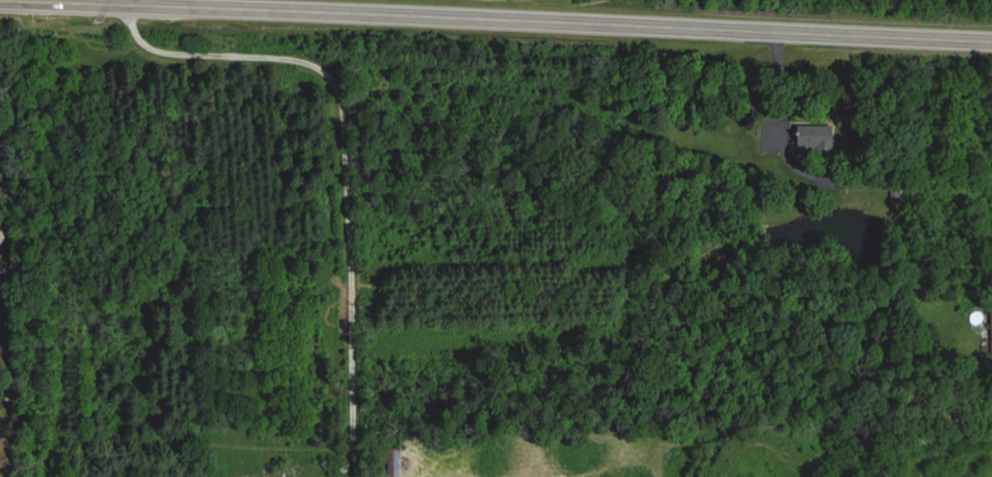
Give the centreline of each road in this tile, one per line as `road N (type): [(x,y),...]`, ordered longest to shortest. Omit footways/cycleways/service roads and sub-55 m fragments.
road 1 (primary): [(991,41),(6,0)]

